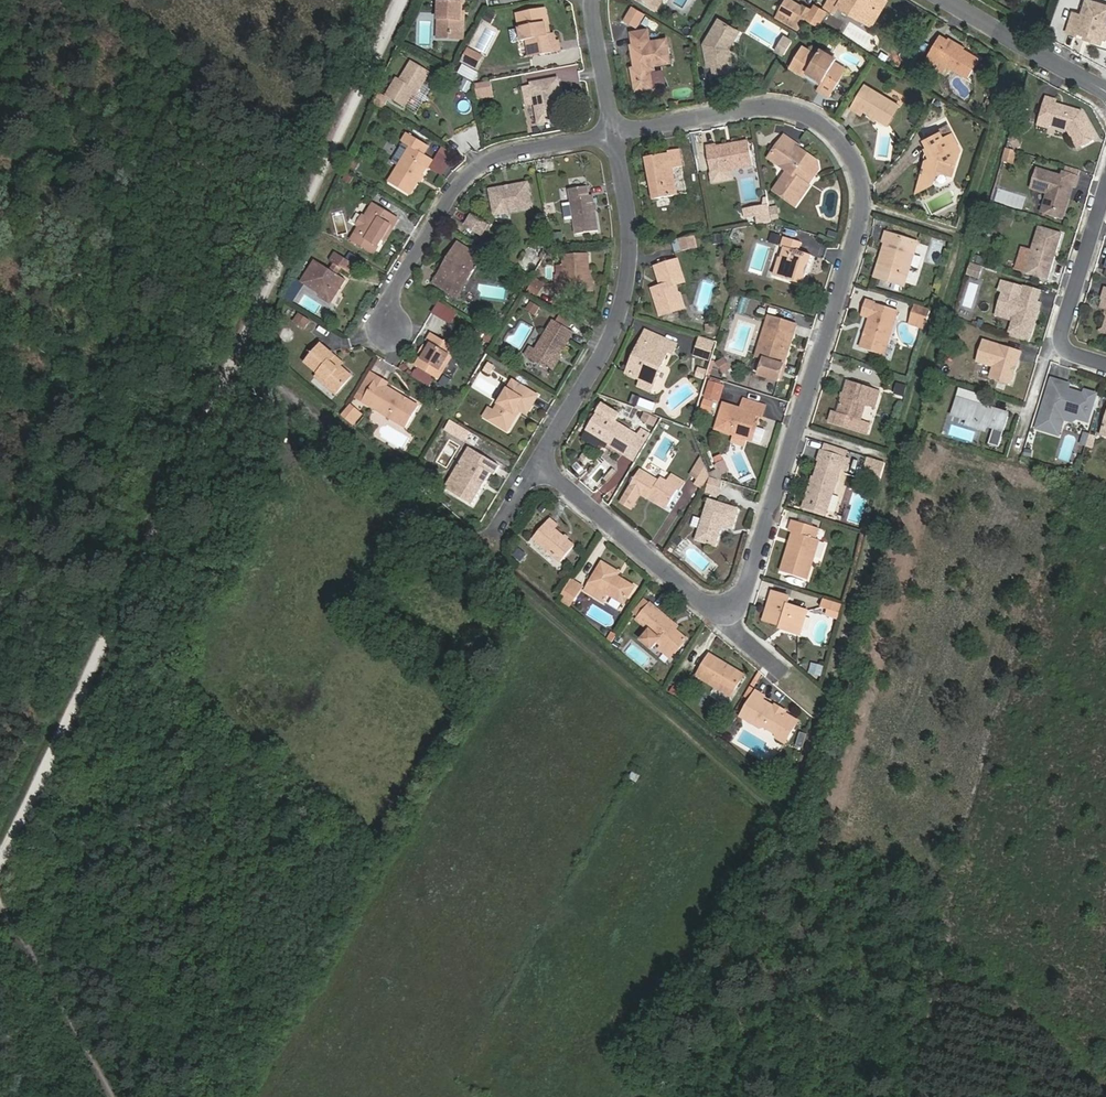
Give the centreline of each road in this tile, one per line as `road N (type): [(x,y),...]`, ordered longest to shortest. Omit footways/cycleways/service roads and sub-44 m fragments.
road 1 (residential): [(615,140),(759,112),(797,114),(828,126),(851,157),(858,230),(738,601),(713,611),(536,465)]
road 2 (track): [(0,856),(401,0)]
road 3 (residential): [(615,140),(633,255),(622,329),(536,465)]
road 4 (residential): [(395,330),(391,300),(464,176),(501,159),(615,140)]
road 5 (track): [(116,1096),(0,908)]
road 6 (residential): [(1105,189),(1057,346),(1105,363)]
road 7 (residential): [(953,0),(1105,92)]
road 8 (residential): [(597,0),(615,140)]

